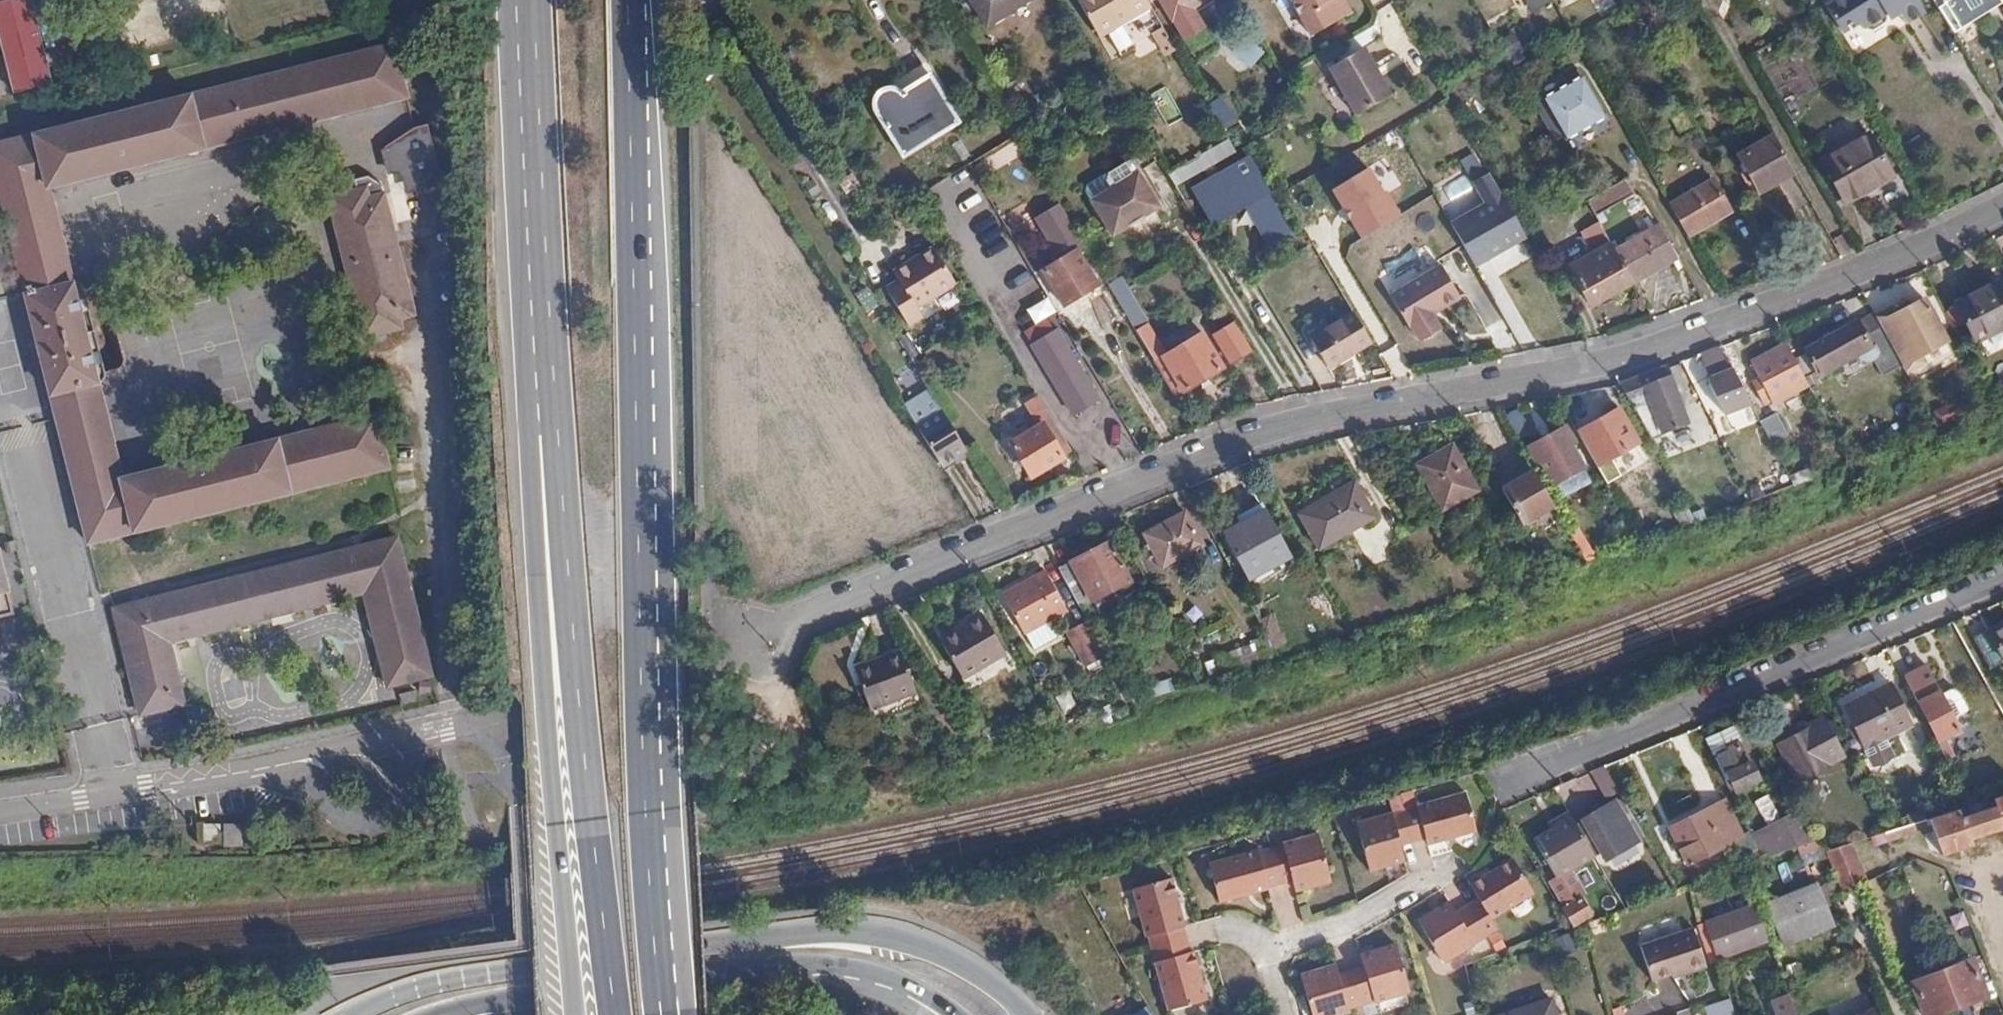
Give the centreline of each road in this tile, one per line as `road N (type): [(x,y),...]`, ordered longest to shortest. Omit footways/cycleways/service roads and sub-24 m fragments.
road 1 (residential): [(2002,210),(1916,254),(1615,364),(1261,432),(786,624),(771,645)]
road 2 (primary): [(688,1014),(629,3)]
road 3 (primary): [(661,1014),(642,739),(629,3)]
road 4 (primary): [(536,50),(573,629),(615,1014)]
road 5 (primary): [(536,50),(525,202),(532,485),(572,988)]
road 6 (primary): [(1026,1014),(934,953),(833,933),(472,974),(348,1014)]
road 7 (residential): [(1486,796),(2002,584)]
road 8 (primary): [(572,988),(813,964),(875,979)]
road 9 (residential): [(0,809),(302,762)]
road 10 (residential): [(302,762),(322,802),(360,821),(393,805),(408,774),(400,745)]
road 11 (primary): [(438,1014),(572,988)]

